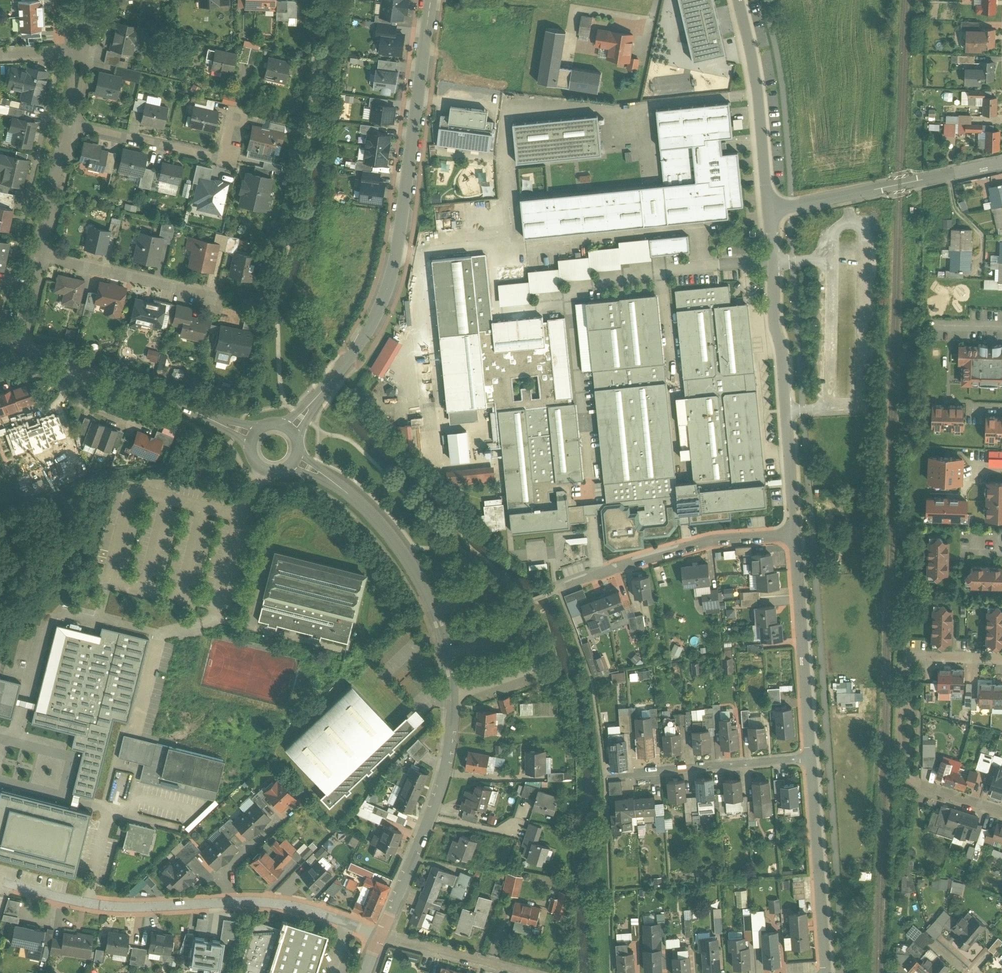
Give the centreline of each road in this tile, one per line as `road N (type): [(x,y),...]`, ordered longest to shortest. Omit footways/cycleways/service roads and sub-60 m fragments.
road 1 (residential): [(433,0),(390,279),(364,336),(290,431)]
road 2 (residential): [(294,457),(382,525),(420,578),(439,622),(454,688),(445,765),(428,816)]
road 3 (residential): [(771,212),(797,529)]
road 4 (residential): [(1001,659),(917,659),(903,689),(913,781),(1001,811)]
road 5 (residential): [(19,344),(255,439)]
road 6 (residential): [(797,529),(694,541),(558,584)]
road 7 (residential): [(1001,164),(771,212)]
road 8 (residential): [(797,529),(813,757)]
road 9 (residential): [(1,883),(113,906),(227,902)]
road 10 (residential): [(813,757),(830,972)]
road 11 (residential): [(771,212),(759,88),(739,0)]
road 12 (residential): [(71,119),(229,152),(236,110)]
road 13 (residential): [(813,757),(624,777)]
road 14 (residential): [(41,253),(207,290)]
road 15 (residential): [(227,902),(313,909),(379,935)]
road 16 (residential): [(379,935),(524,972)]
road 17 (residential): [(41,253),(71,119)]
road 18 (residential): [(428,816),(379,935)]

